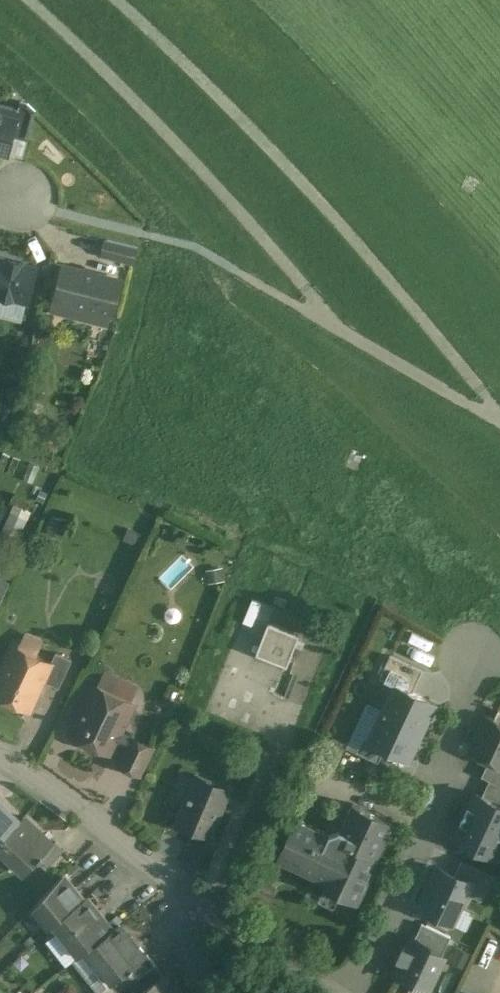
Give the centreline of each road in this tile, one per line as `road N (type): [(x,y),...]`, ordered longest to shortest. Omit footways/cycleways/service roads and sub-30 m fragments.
road 1 (residential): [(349,992),(441,803),(447,782),(439,756),(468,694),(470,663)]
road 2 (residential): [(0,755),(189,900)]
road 3 (residential): [(189,900),(336,992)]

